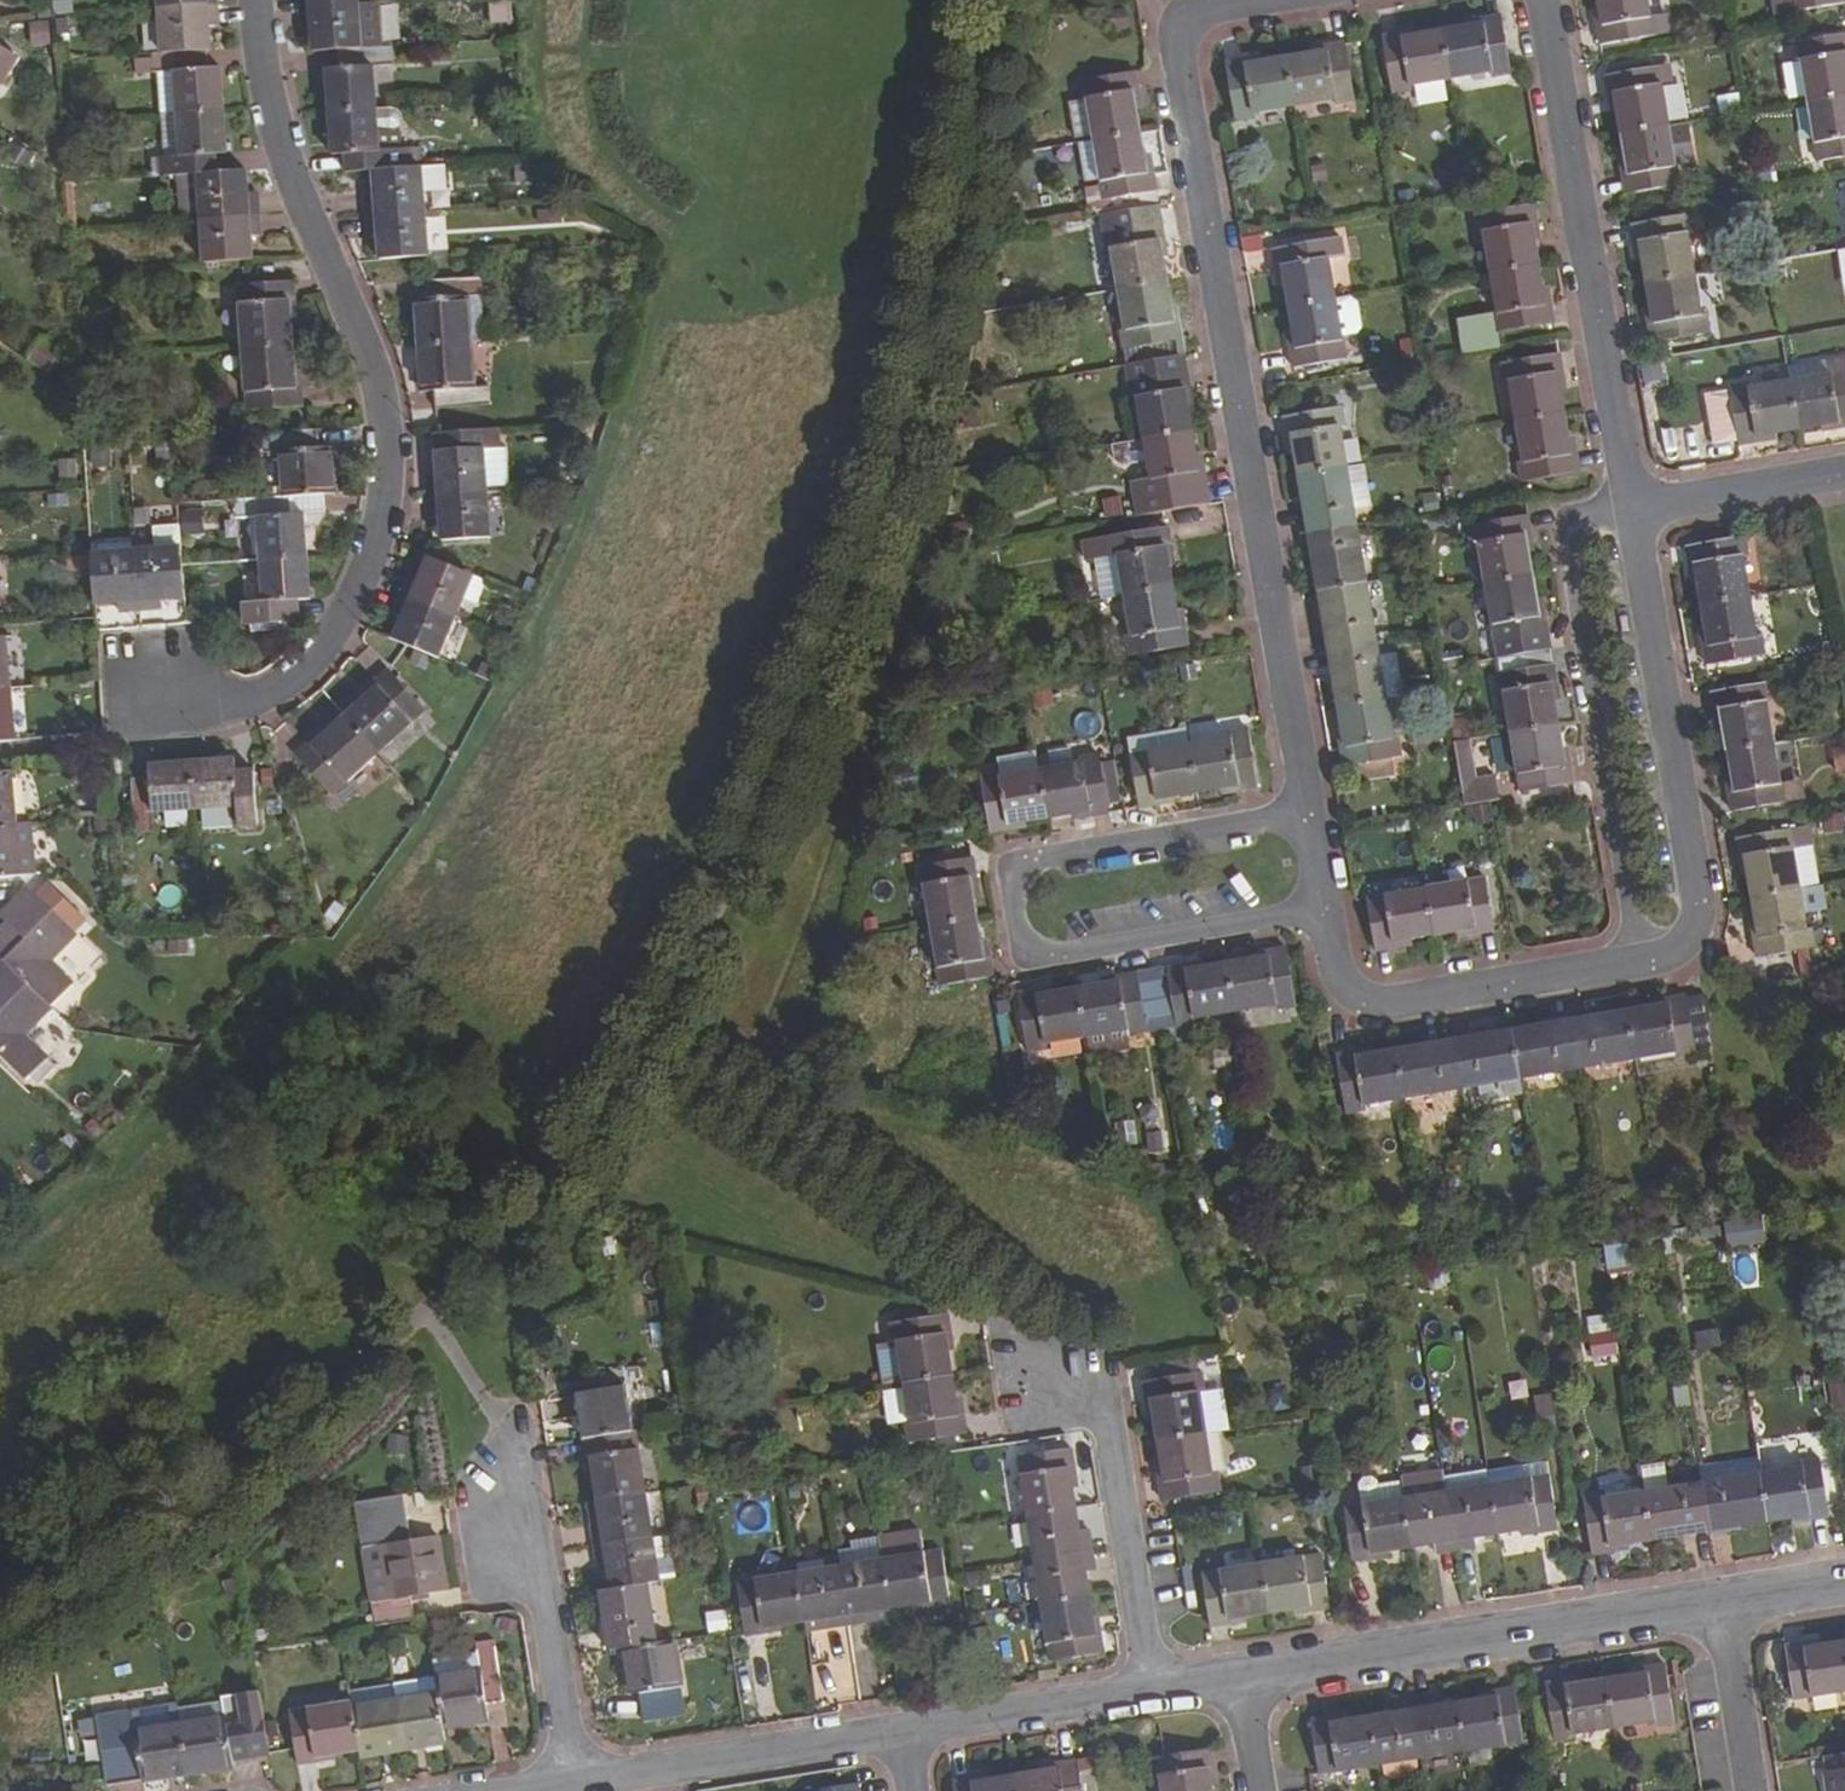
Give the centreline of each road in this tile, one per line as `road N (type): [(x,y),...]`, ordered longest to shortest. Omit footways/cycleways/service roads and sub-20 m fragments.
road 1 (residential): [(114,735),(159,690),(237,704),(293,681),(349,613),(380,517),(384,406),(284,158),(255,0)]
road 2 (residential): [(1277,0),(1196,18),(1177,55),(1308,814)]
road 3 (residential): [(1308,814),(1029,863),(1009,889),(1019,942),(1040,957),(1325,911)]
road 4 (residential): [(1631,512),(1540,0)]
road 5 (residential): [(1631,512),(1565,527),(1638,933),(1655,961)]
road 6 (residential): [(1237,1685),(1724,1605)]
road 7 (residential): [(1655,961),(1687,941),(1698,900),(1631,512)]
road 8 (residential): [(1325,911),(1339,978),(1366,1005),(1386,1010),(1655,961)]
road 9 (residential): [(1053,1371),(1113,1409),(1158,1696)]
road 10 (residential): [(581,1788),(905,1736)]
road 11 (residential): [(504,1486),(546,1622),(581,1788)]
road 12 (residential): [(905,1736),(1158,1696)]
road 13 (residential): [(1631,512),(1844,475)]
road 14 (residential): [(1753,1790),(1724,1605)]
road 15 (residential): [(1724,1605),(1844,1585)]

